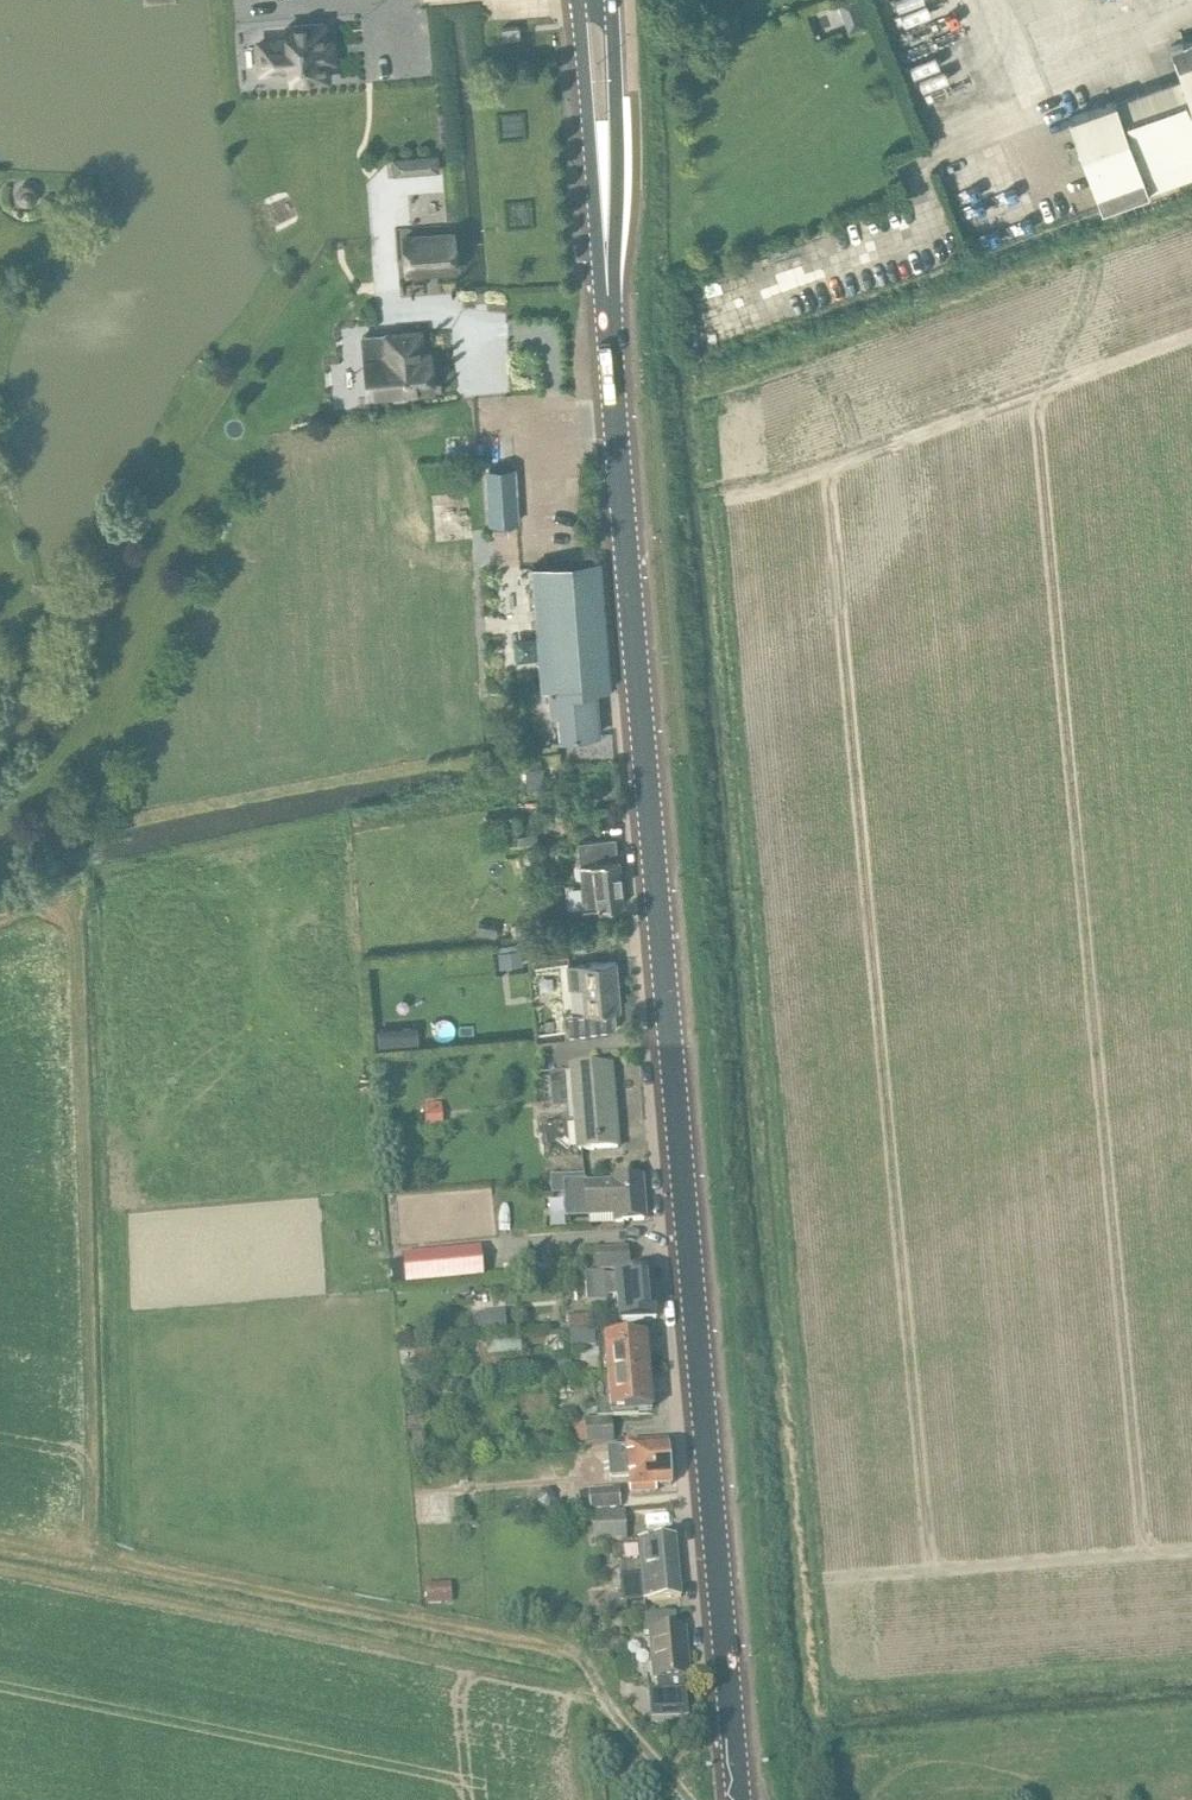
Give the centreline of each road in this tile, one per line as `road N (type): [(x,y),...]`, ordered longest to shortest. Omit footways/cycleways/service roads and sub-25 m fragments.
road 1 (secondary): [(737,1799),(603,233)]
road 2 (track): [(689,1799),(607,1703),(586,1663),(562,1648),(0,1534)]
road 3 (secondary): [(577,0),(603,233)]
road 4 (secondary): [(603,233),(616,126),(611,0)]

